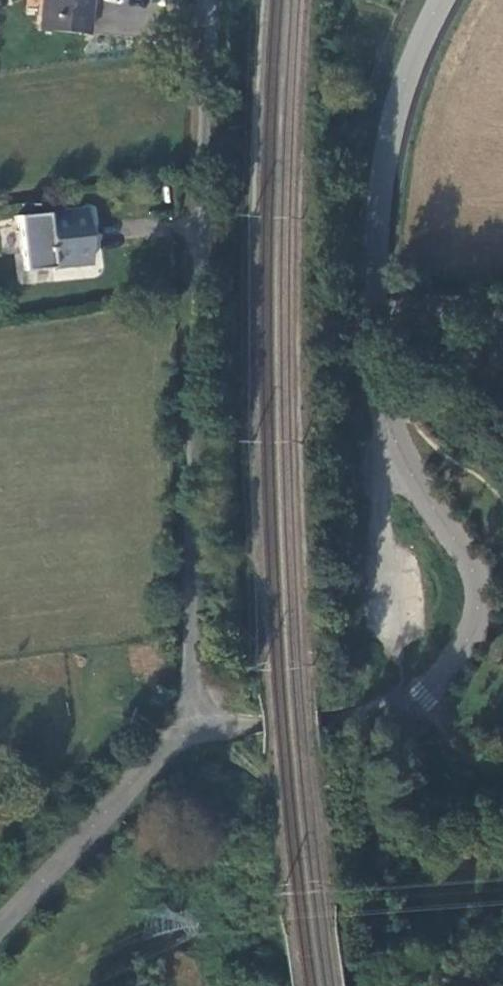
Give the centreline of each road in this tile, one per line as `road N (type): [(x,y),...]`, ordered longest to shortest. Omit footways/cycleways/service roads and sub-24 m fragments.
road 1 (unclassified): [(387,197),(381,259),(387,424),(480,594),(469,641),(430,683),(364,711),(188,734)]
road 2 (unclassified): [(188,734),(215,0)]
road 3 (unclassified): [(188,734),(0,922)]
road 4 (residential): [(447,0),(410,56),(387,197)]

